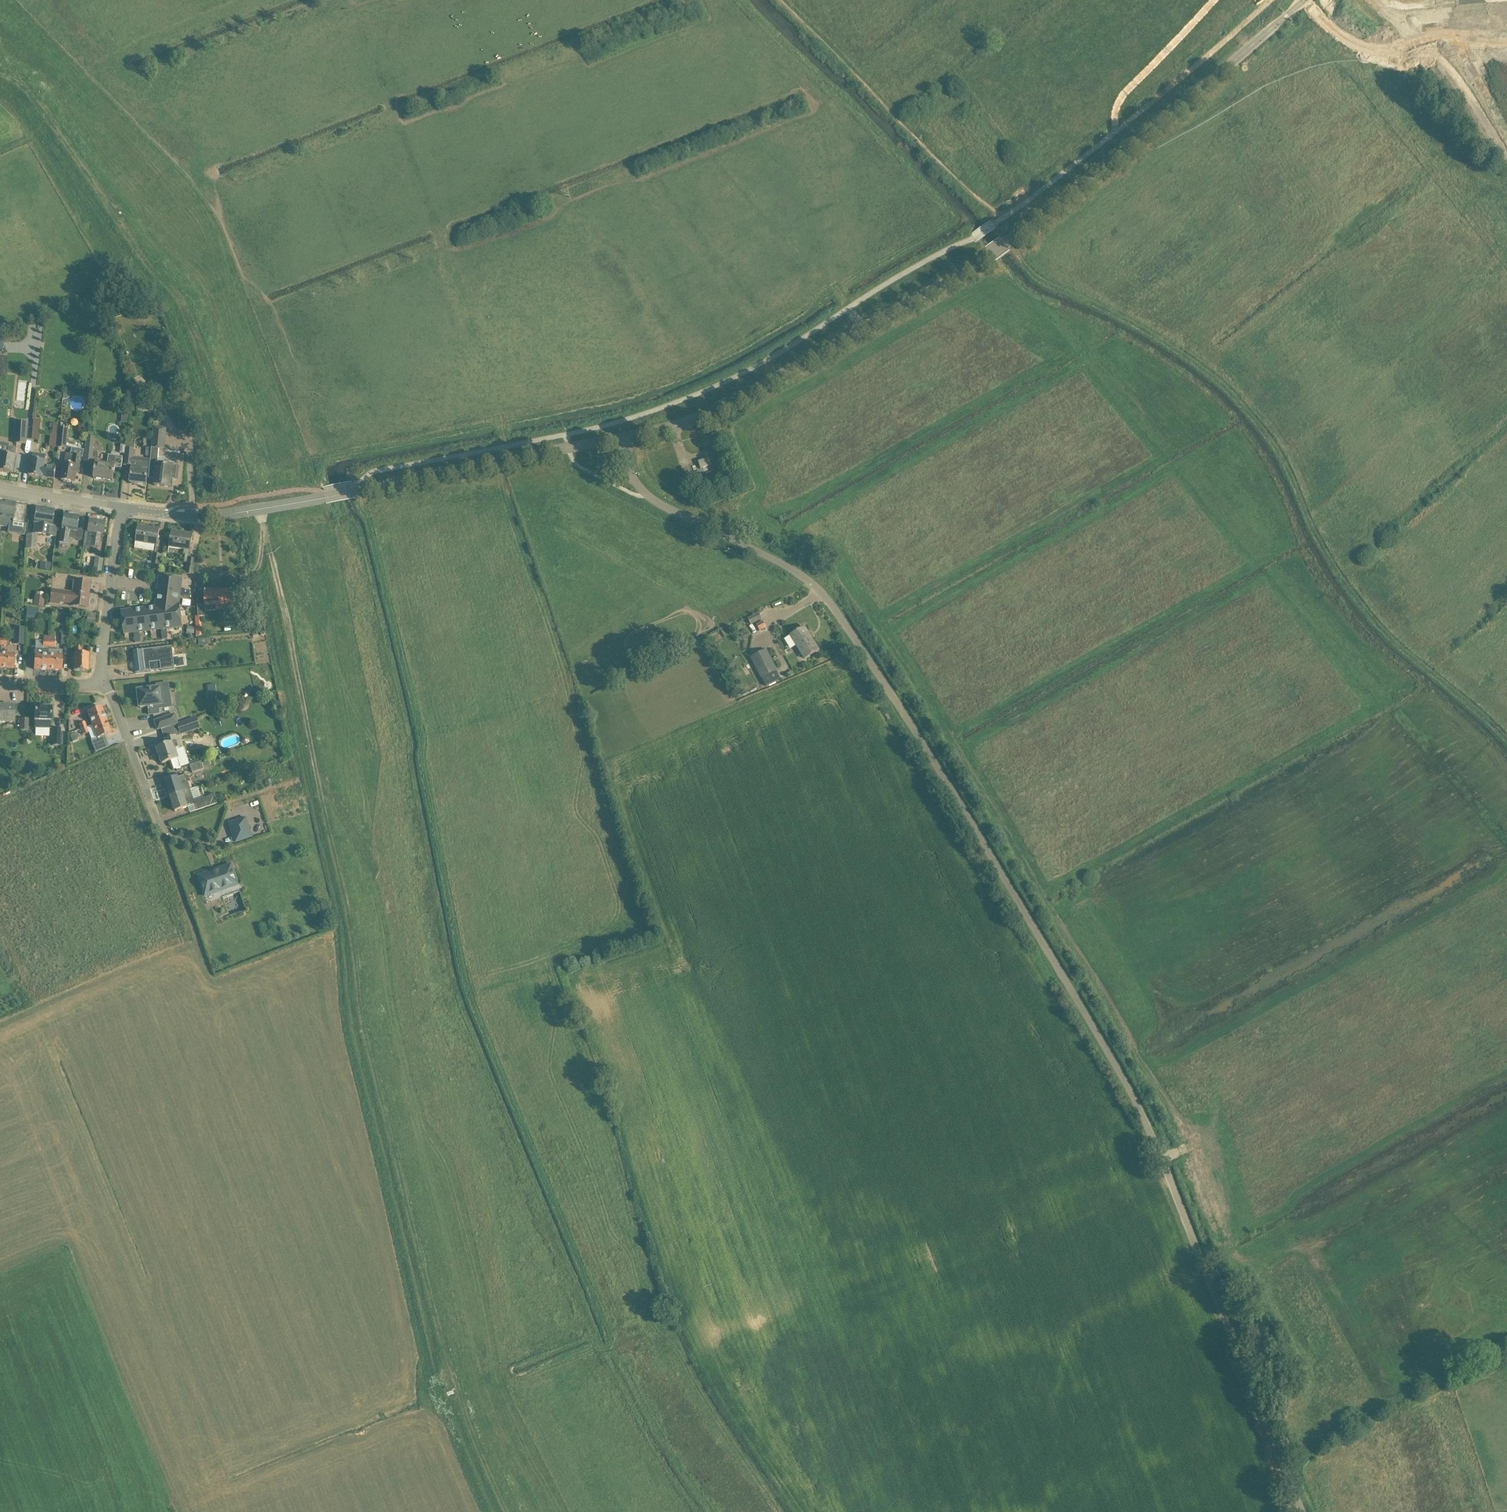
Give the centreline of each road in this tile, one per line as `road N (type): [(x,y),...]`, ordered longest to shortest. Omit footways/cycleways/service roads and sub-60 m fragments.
road 1 (unclassified): [(1302,1511),(1168,1186),(1070,980),(897,692),(804,575),(645,494),(619,436)]
road 2 (track): [(265,531),(384,1107),(466,1417),(507,1511)]
road 3 (tertiary): [(619,436),(743,394),(954,277),(1123,152),(1307,0)]
road 4 (track): [(1006,242),(1039,281),(1155,338),(1240,405),(1284,465),(1316,542),(1375,624),(1506,743)]
road 5 (track): [(259,509),(185,307),(32,93),(0,68)]
road 6 (tertiary): [(125,508),(218,515),(619,436)]
road 7 (track): [(1506,157),(1446,64),(1384,0)]
road 8 (residential): [(161,828),(104,682)]
road 9 (tertiary): [(0,487),(125,508)]

